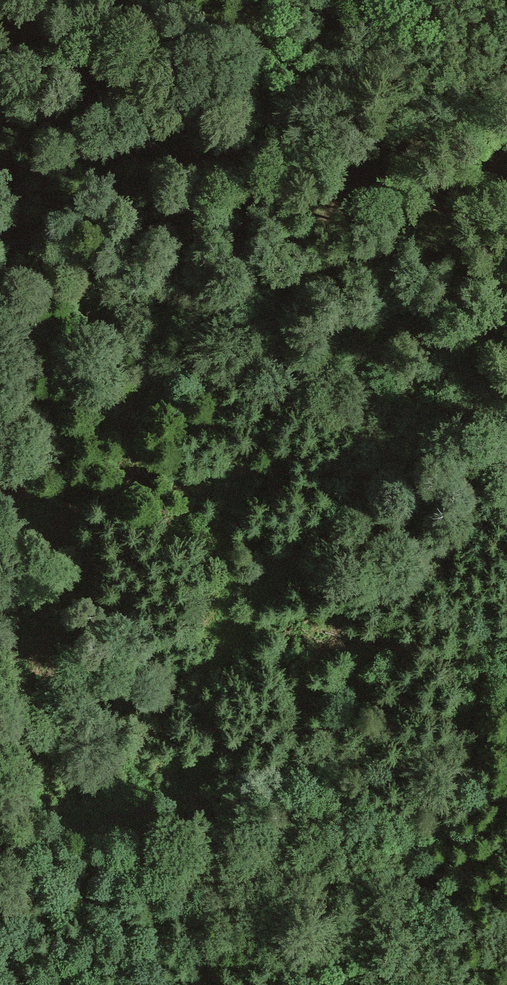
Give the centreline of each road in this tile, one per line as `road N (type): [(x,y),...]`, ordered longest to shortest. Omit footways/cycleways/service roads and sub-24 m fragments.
road 1 (track): [(0,21),(247,129),(506,207)]
road 2 (track): [(197,784),(183,731),(103,609),(0,385)]
road 3 (track): [(0,846),(110,805),(197,784),(293,794)]

